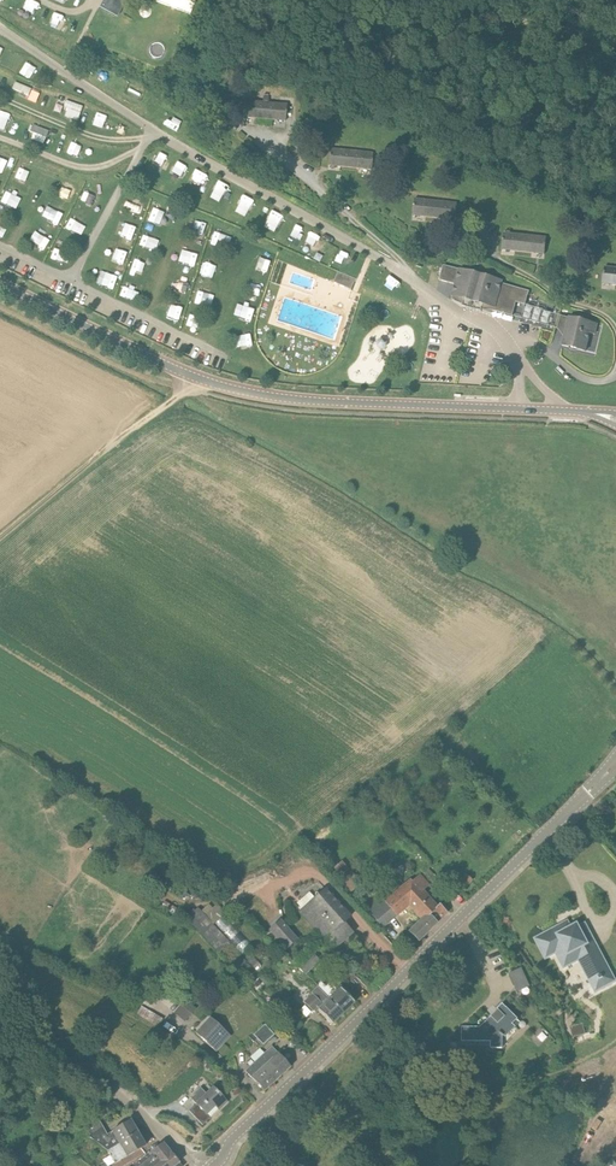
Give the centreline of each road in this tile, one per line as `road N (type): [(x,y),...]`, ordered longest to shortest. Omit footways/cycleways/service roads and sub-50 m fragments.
road 1 (tertiary): [(0,282),(230,388),(615,419)]
road 2 (tertiary): [(214,1165),(233,1137),(615,763)]
road 3 (unclassified): [(0,1028),(118,1096),(193,1165)]
road 4 (track): [(182,390),(0,538)]

